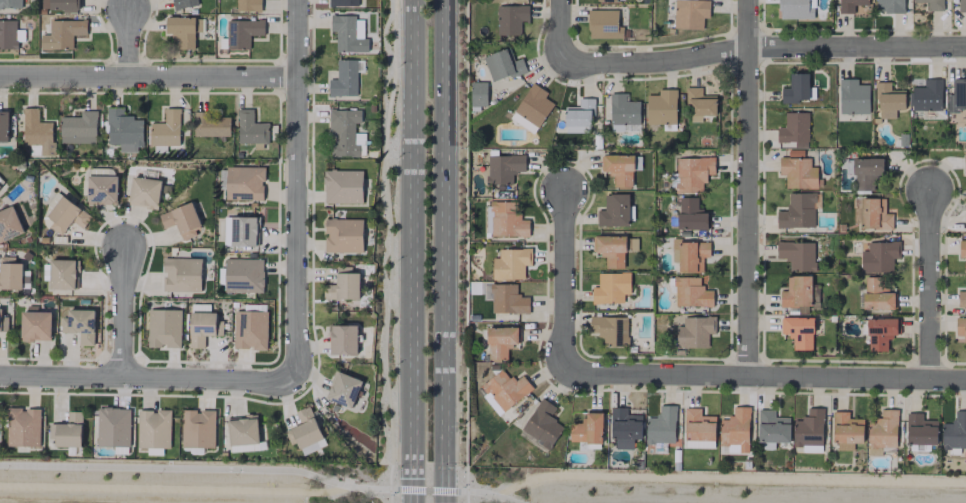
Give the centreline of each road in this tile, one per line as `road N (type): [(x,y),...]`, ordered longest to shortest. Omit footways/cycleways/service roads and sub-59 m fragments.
road 1 (primary): [(443,502),(444,0)]
road 2 (primary): [(412,0),(412,502)]
road 3 (residential): [(561,66),(670,63),(750,48),(965,47)]
road 4 (residential): [(566,375),(965,379)]
road 5 (residential): [(751,0),(747,376)]
road 6 (residential): [(292,374),(300,349),(297,0)]
road 7 (residential): [(0,75),(298,77)]
road 8 (residential): [(0,373),(266,381),(292,374)]
road 9 (residential): [(927,378),(927,191)]
road 10 (residential): [(566,375),(566,189)]
road 11 (residential): [(124,249),(123,376)]

